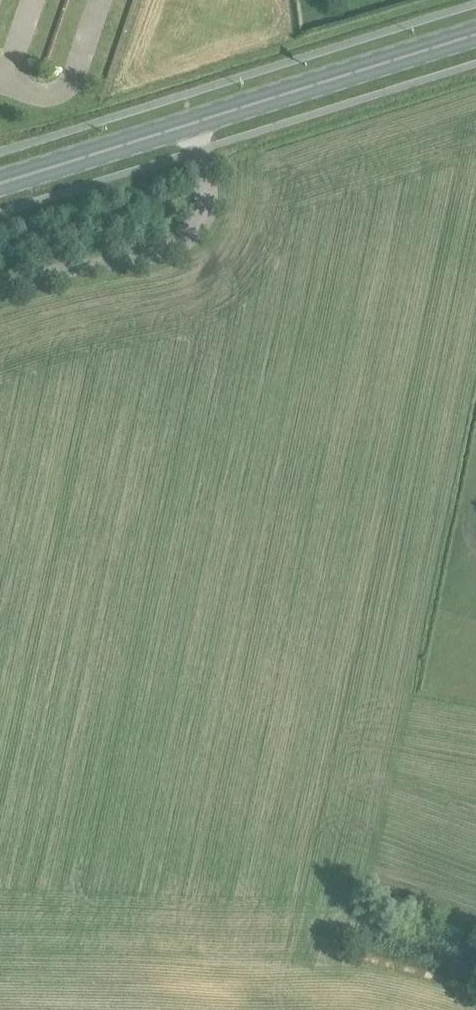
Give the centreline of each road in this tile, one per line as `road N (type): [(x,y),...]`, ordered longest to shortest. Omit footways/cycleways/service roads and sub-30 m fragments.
road 1 (primary): [(0,181),(475,36)]

